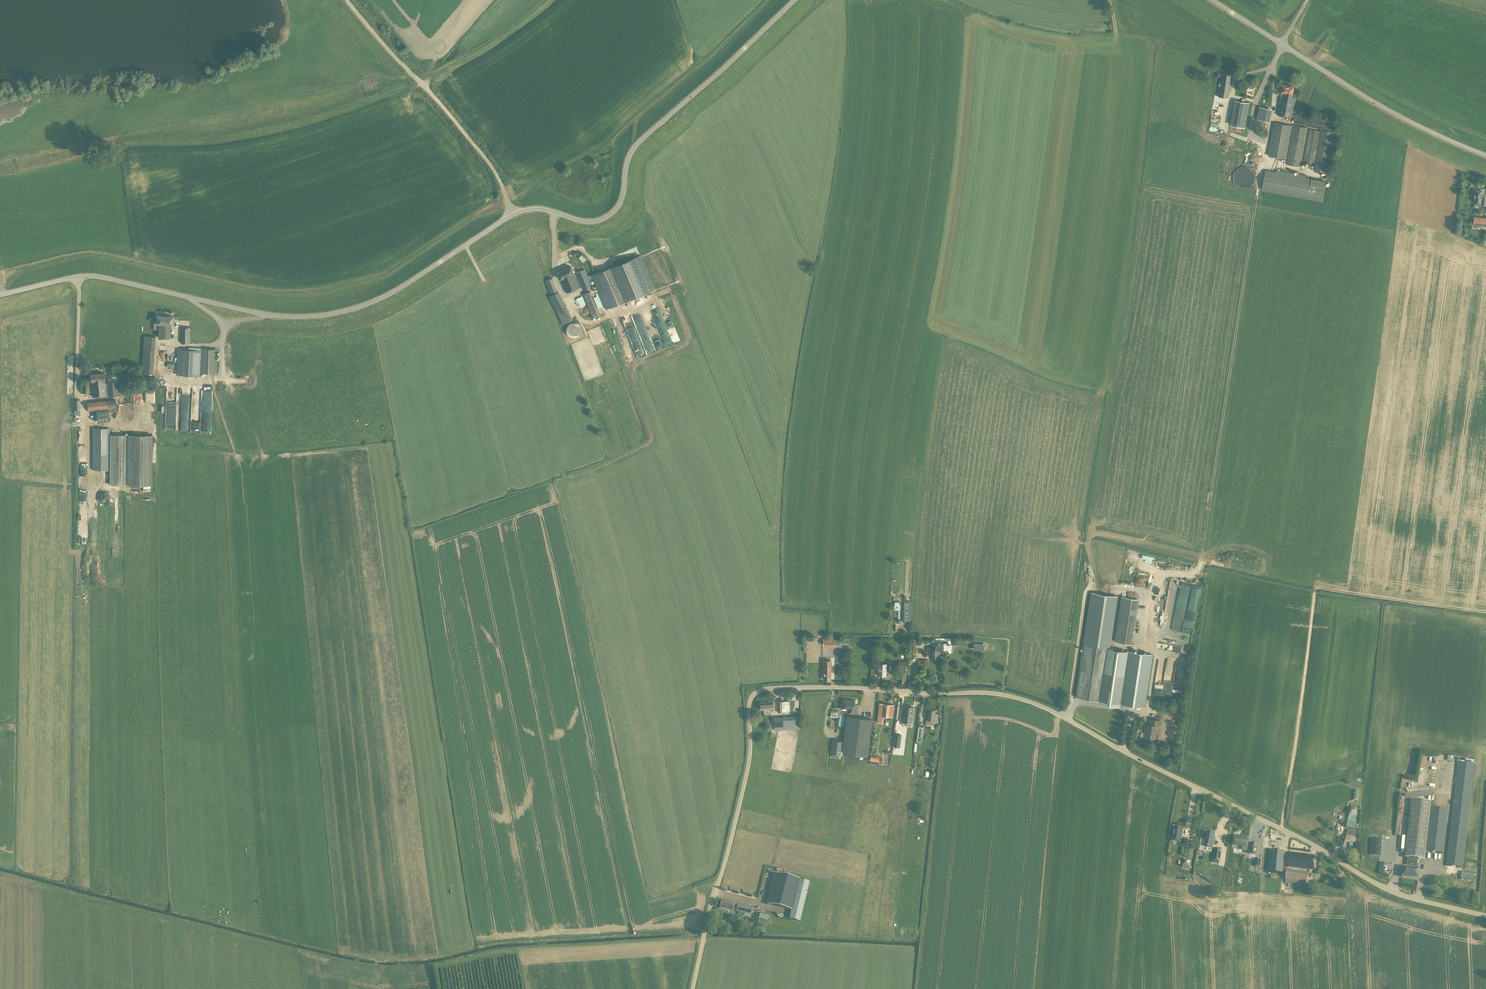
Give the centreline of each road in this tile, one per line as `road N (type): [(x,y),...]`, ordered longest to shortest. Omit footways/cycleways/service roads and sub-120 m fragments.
road 1 (unclassified): [(1485,917),(1386,888),(1007,694),(753,691)]
road 2 (unclassified): [(0,294),(91,275),(267,314),(336,313),(377,300),(513,214)]
road 3 (unclassified): [(795,0),(632,150),(620,203),(608,216),(513,214)]
road 4 (unclassified): [(1485,155),(1364,97),(1213,0)]
road 5 (unclassified): [(690,988),(743,773),(745,702),(753,691)]
road 6 (unclassified): [(513,214),(488,162),(346,0)]

